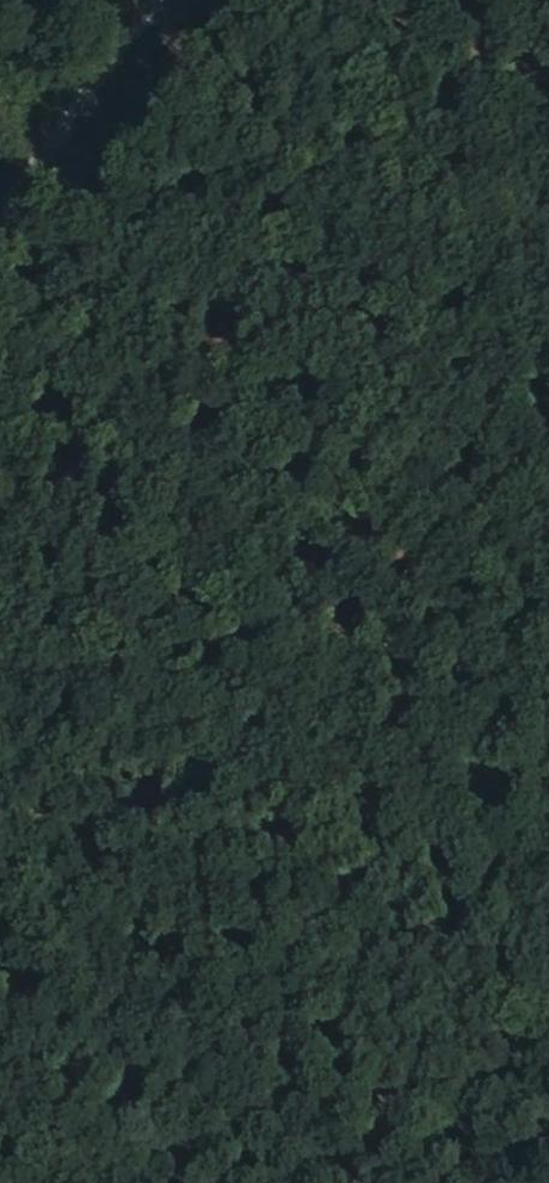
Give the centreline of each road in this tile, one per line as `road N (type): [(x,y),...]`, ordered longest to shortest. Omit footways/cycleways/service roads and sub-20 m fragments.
road 1 (track): [(0,239),(174,0)]

